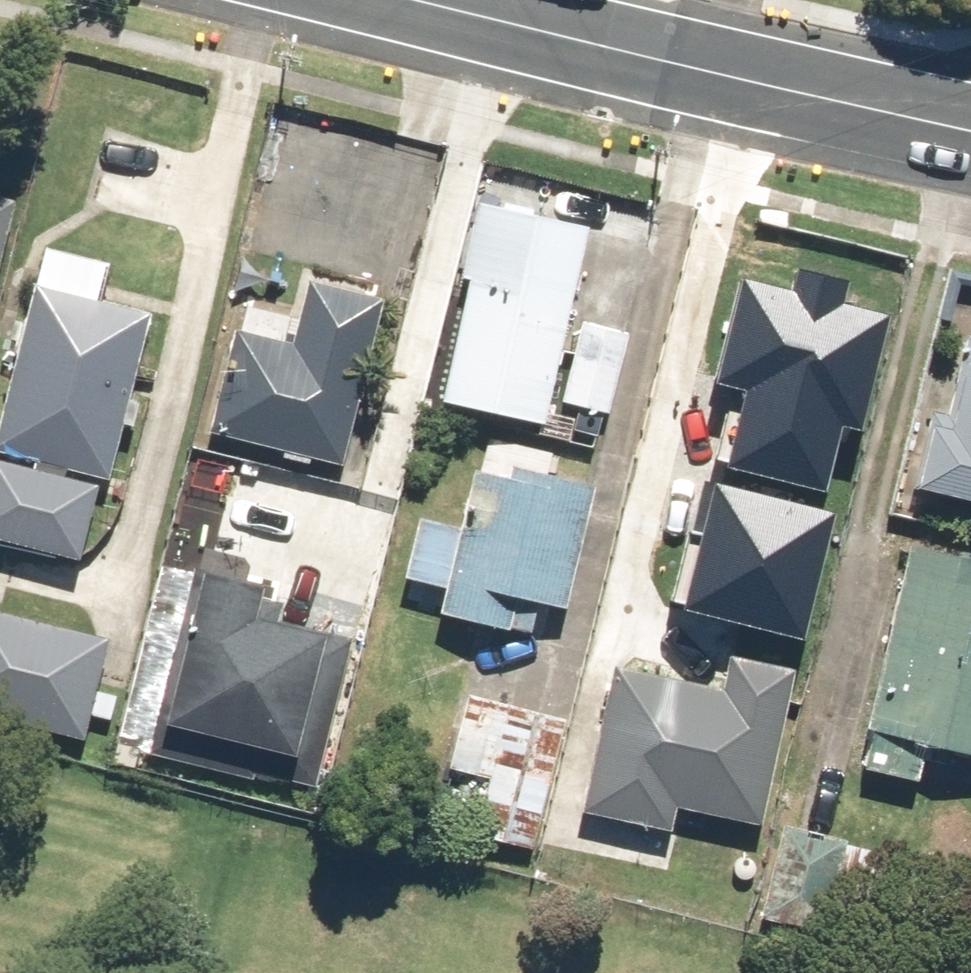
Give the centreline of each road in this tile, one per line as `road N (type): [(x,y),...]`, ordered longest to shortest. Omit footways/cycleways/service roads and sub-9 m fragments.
road 1 (tertiary): [(444,0),(970,124)]

